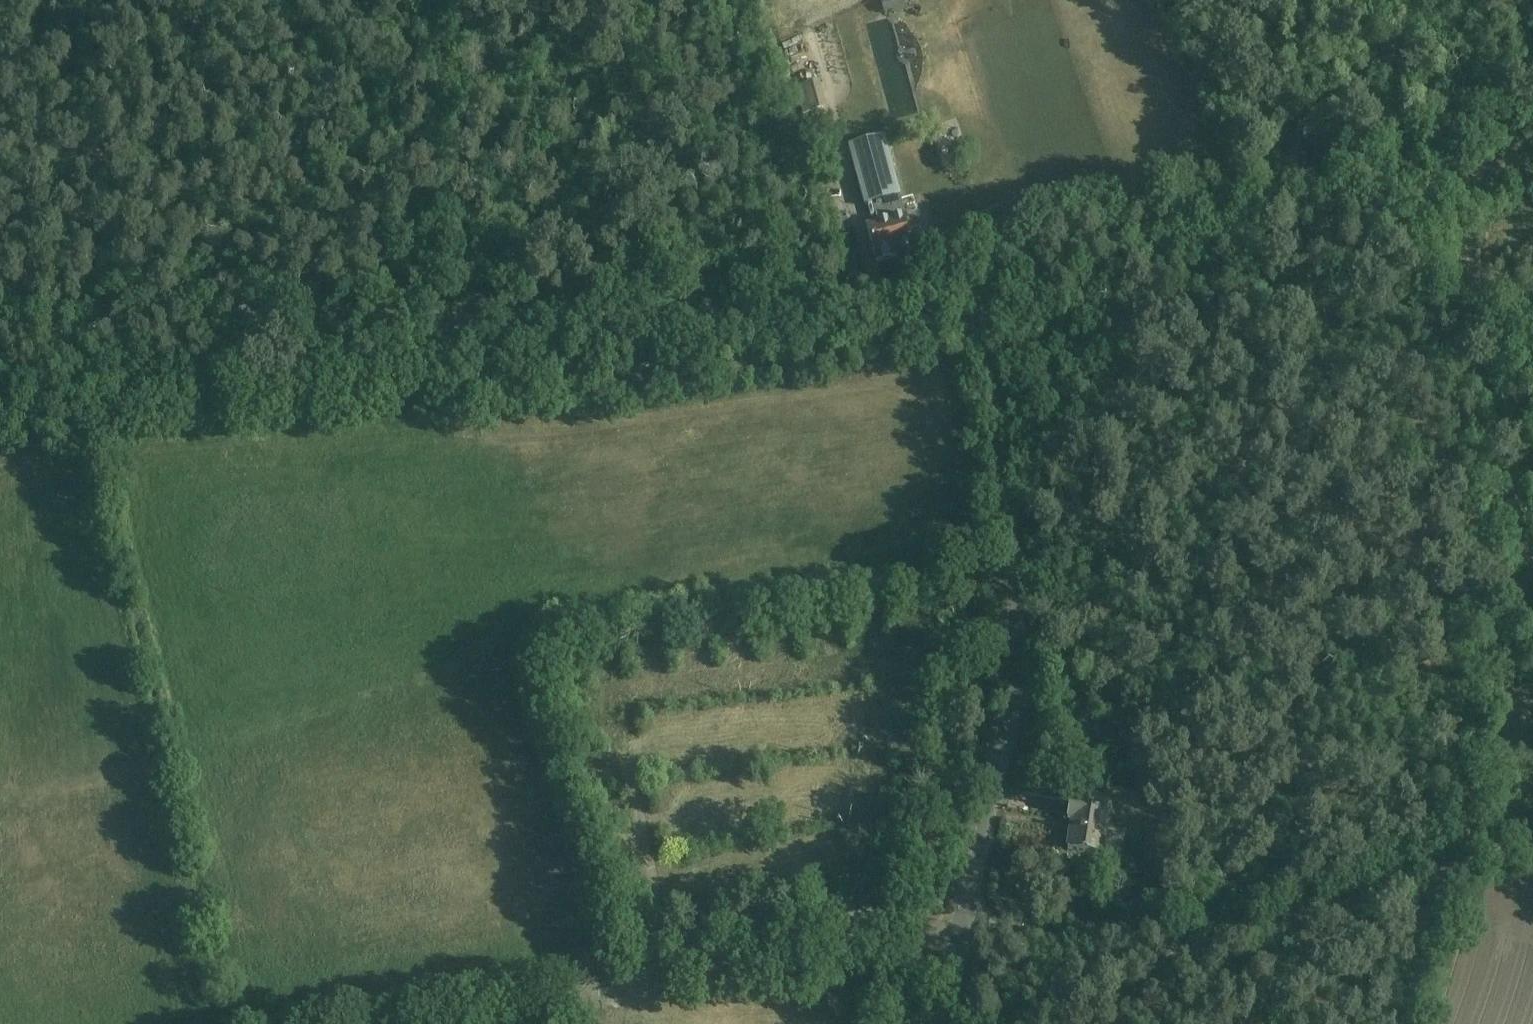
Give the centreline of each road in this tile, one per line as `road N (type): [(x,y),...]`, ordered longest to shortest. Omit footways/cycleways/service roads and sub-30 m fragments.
road 1 (tertiary): [(963,936),(993,767),(1009,585),(1001,367),(966,304),(941,295),(452,314),(144,310),(0,323)]
road 2 (unclassified): [(963,936),(1182,948),(1249,936),(1532,836)]

